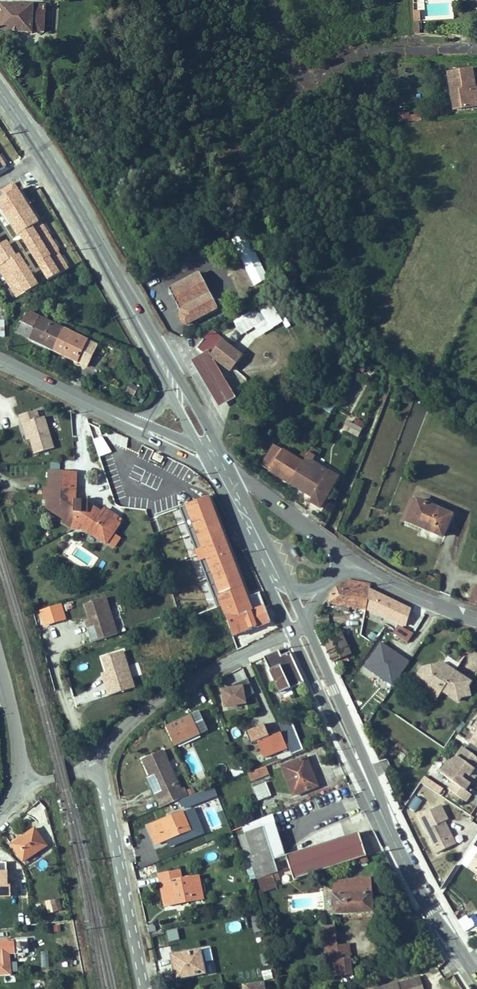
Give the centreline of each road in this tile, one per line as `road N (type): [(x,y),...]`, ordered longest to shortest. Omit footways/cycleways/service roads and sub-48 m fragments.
road 1 (residential): [(476,977),(405,865),(299,629)]
road 2 (secondary): [(151,346),(0,91)]
road 3 (residential): [(266,0),(284,48),(308,77),(390,47),(476,49)]
road 4 (residential): [(96,765),(145,708),(299,629)]
road 5 (residential): [(142,988),(96,765)]
road 6 (secondary): [(351,560),(218,462)]
road 7 (secondary): [(133,425),(0,361)]
road 8 (secondary): [(476,622),(351,560)]
road 9 (residential): [(278,584),(218,462)]
road 10 (secondary): [(218,462),(203,419),(151,346)]

